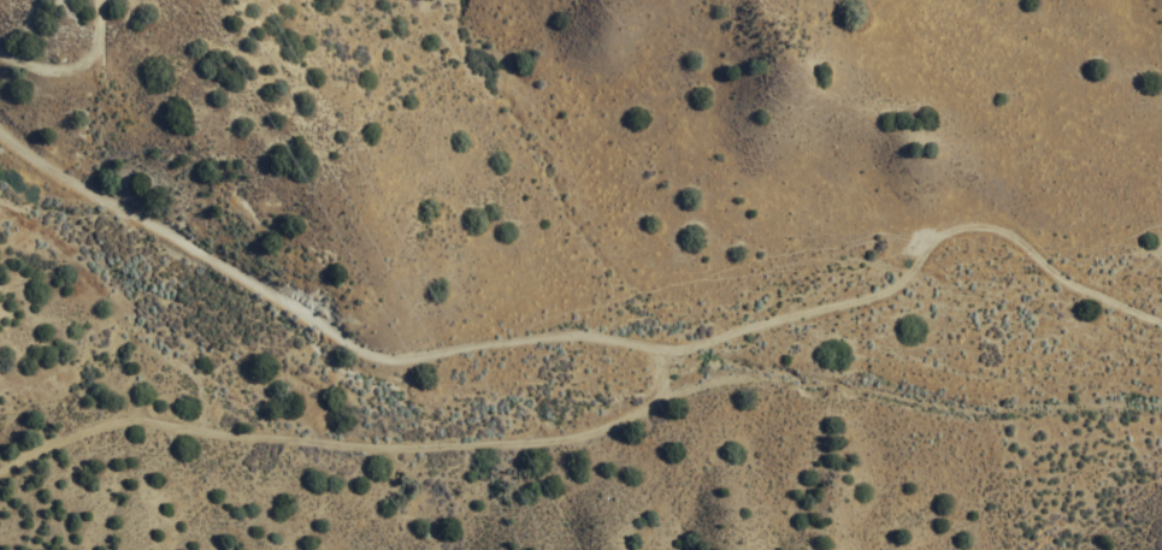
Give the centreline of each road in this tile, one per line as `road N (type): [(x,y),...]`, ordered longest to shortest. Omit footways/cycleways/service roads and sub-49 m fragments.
road 1 (track): [(1161,398),(962,397),(737,357),(572,424),(397,436),(240,428),(111,412),(77,419),(0,459)]
road 2 (track): [(737,357),(637,333),(568,327),(379,349),(315,319),(0,124)]
road 3 (track): [(0,49),(37,63),(83,57),(96,0)]

